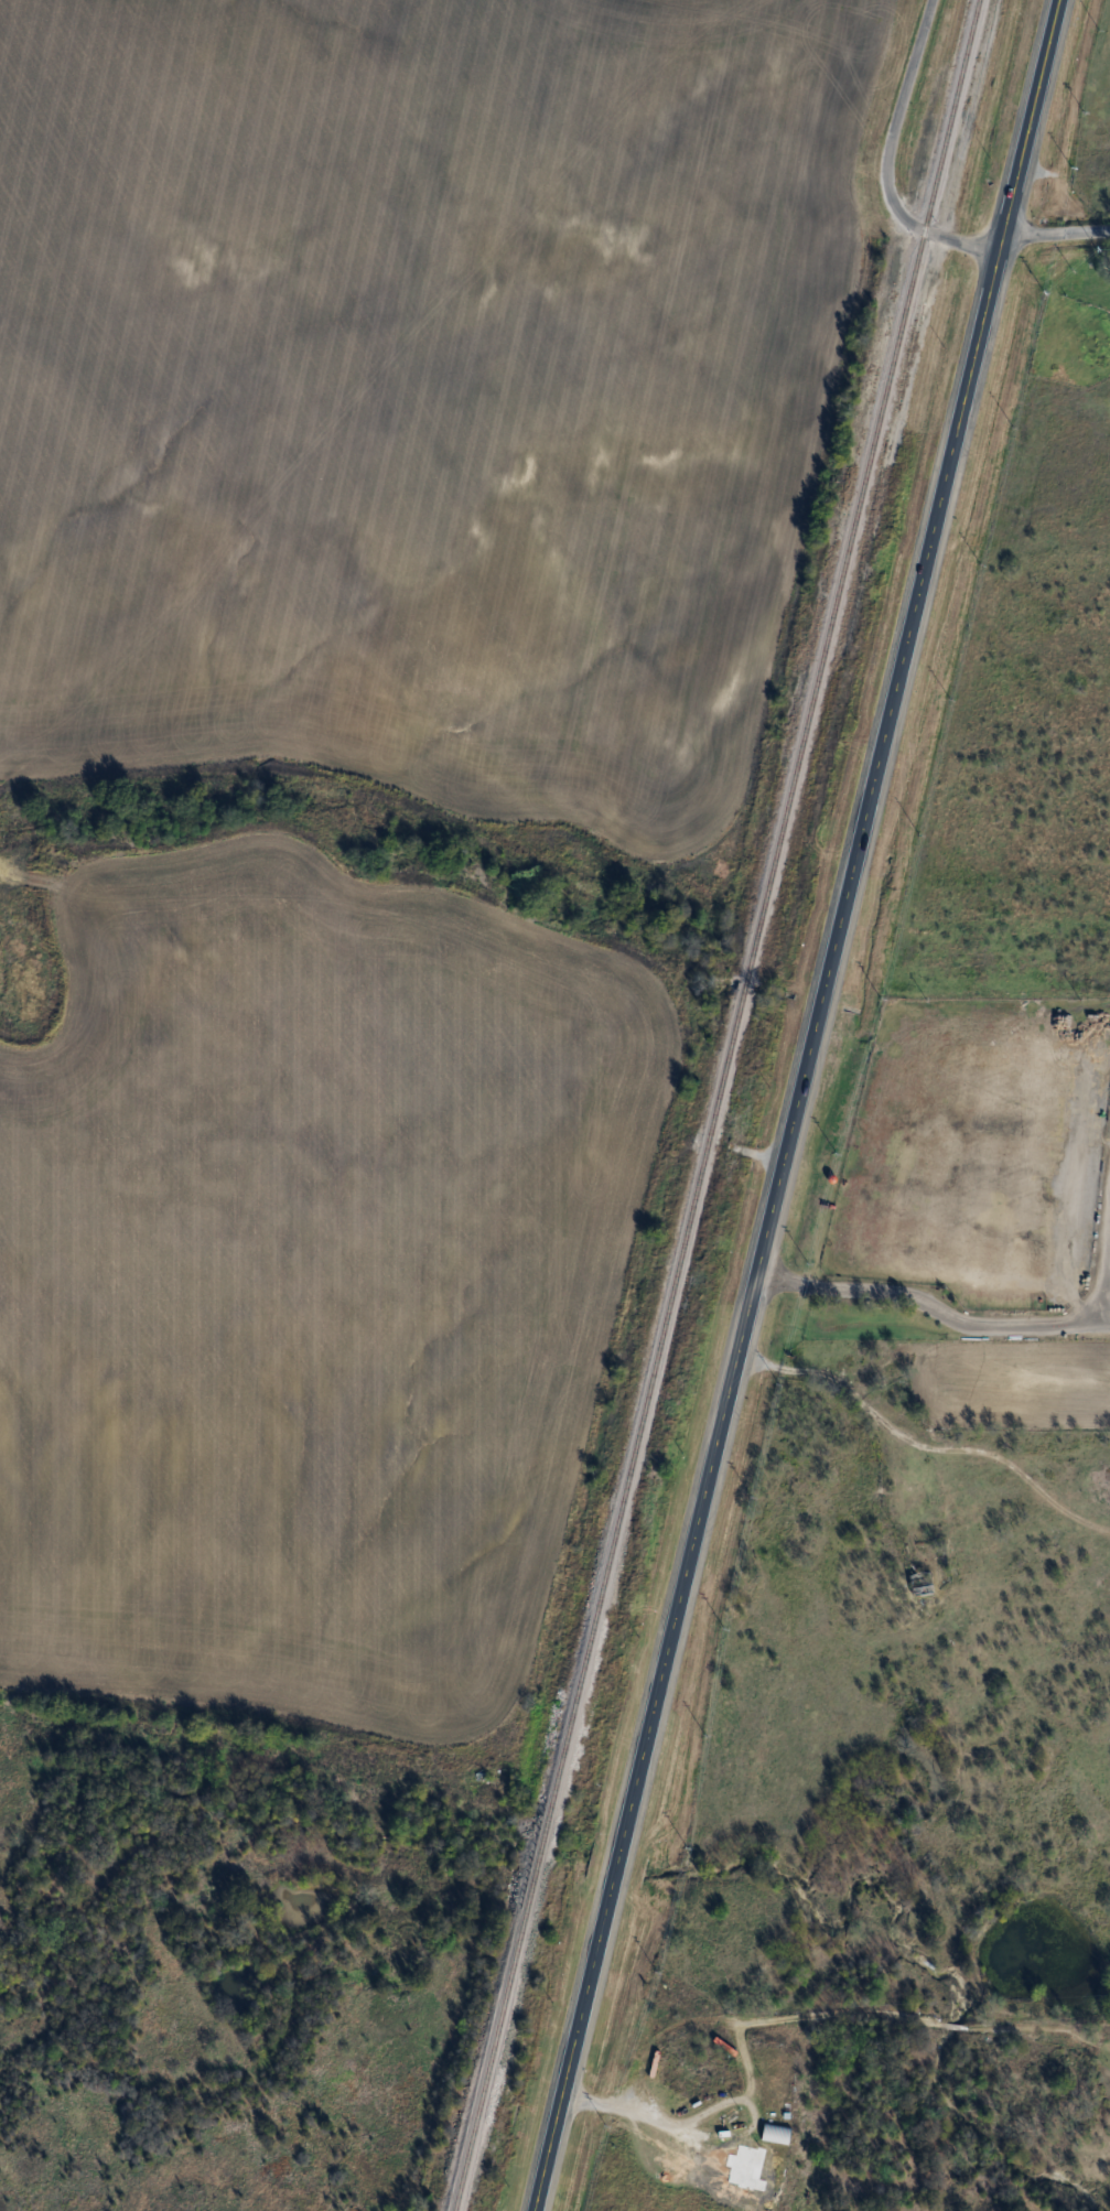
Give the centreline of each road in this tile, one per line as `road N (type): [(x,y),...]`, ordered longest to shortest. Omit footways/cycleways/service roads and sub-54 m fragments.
road 1 (primary): [(535,2210),(1061,0)]
road 2 (residential): [(1004,241),(980,245),(927,230),(910,223),(886,187),(891,141),(931,0)]
road 3 (track): [(660,1172),(687,1147),(710,1143),(784,1162)]

